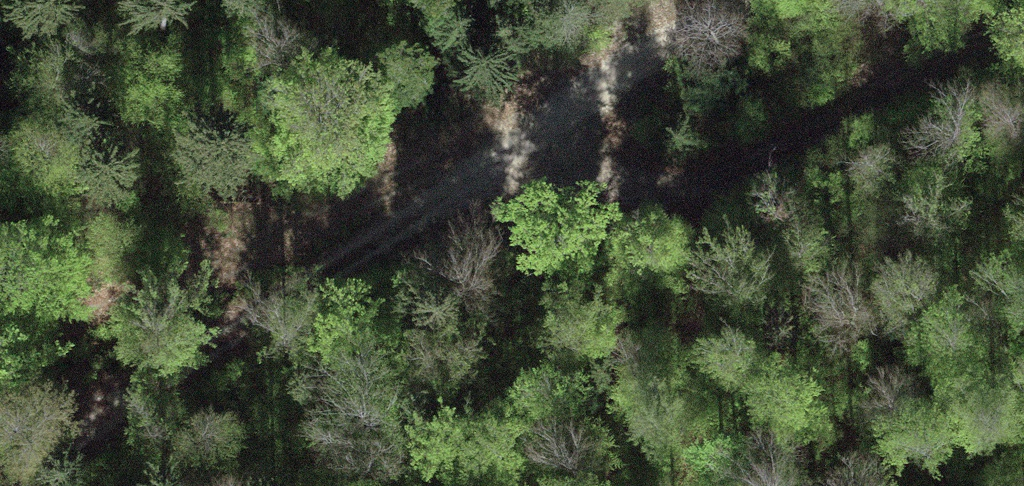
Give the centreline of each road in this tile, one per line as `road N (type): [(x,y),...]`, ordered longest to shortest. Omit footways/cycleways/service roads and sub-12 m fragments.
road 1 (track): [(25,485),(549,132)]
road 2 (track): [(549,132),(422,167),(110,312),(0,338)]
road 3 (track): [(1023,24),(954,53),(733,179),(686,194),(636,191),(597,176),(549,132)]
road 4 (track): [(742,0),(624,67),(549,132)]

